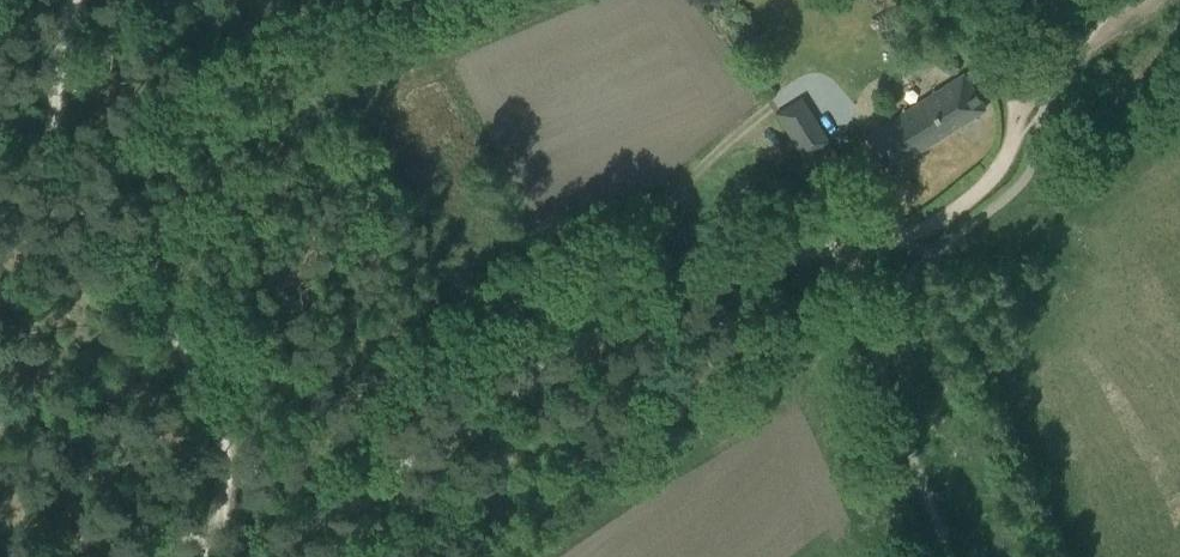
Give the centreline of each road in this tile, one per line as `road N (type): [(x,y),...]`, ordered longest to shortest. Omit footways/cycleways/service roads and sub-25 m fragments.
road 1 (track): [(266,556),(598,333),(782,253),(840,246)]
road 2 (track): [(78,0),(60,79),(57,182),(220,407),(214,556)]
road 3 (track): [(840,246),(908,238),(959,207),(1007,159),(1022,93)]
road 4 (track): [(1149,0),(1050,84),(1022,93)]

